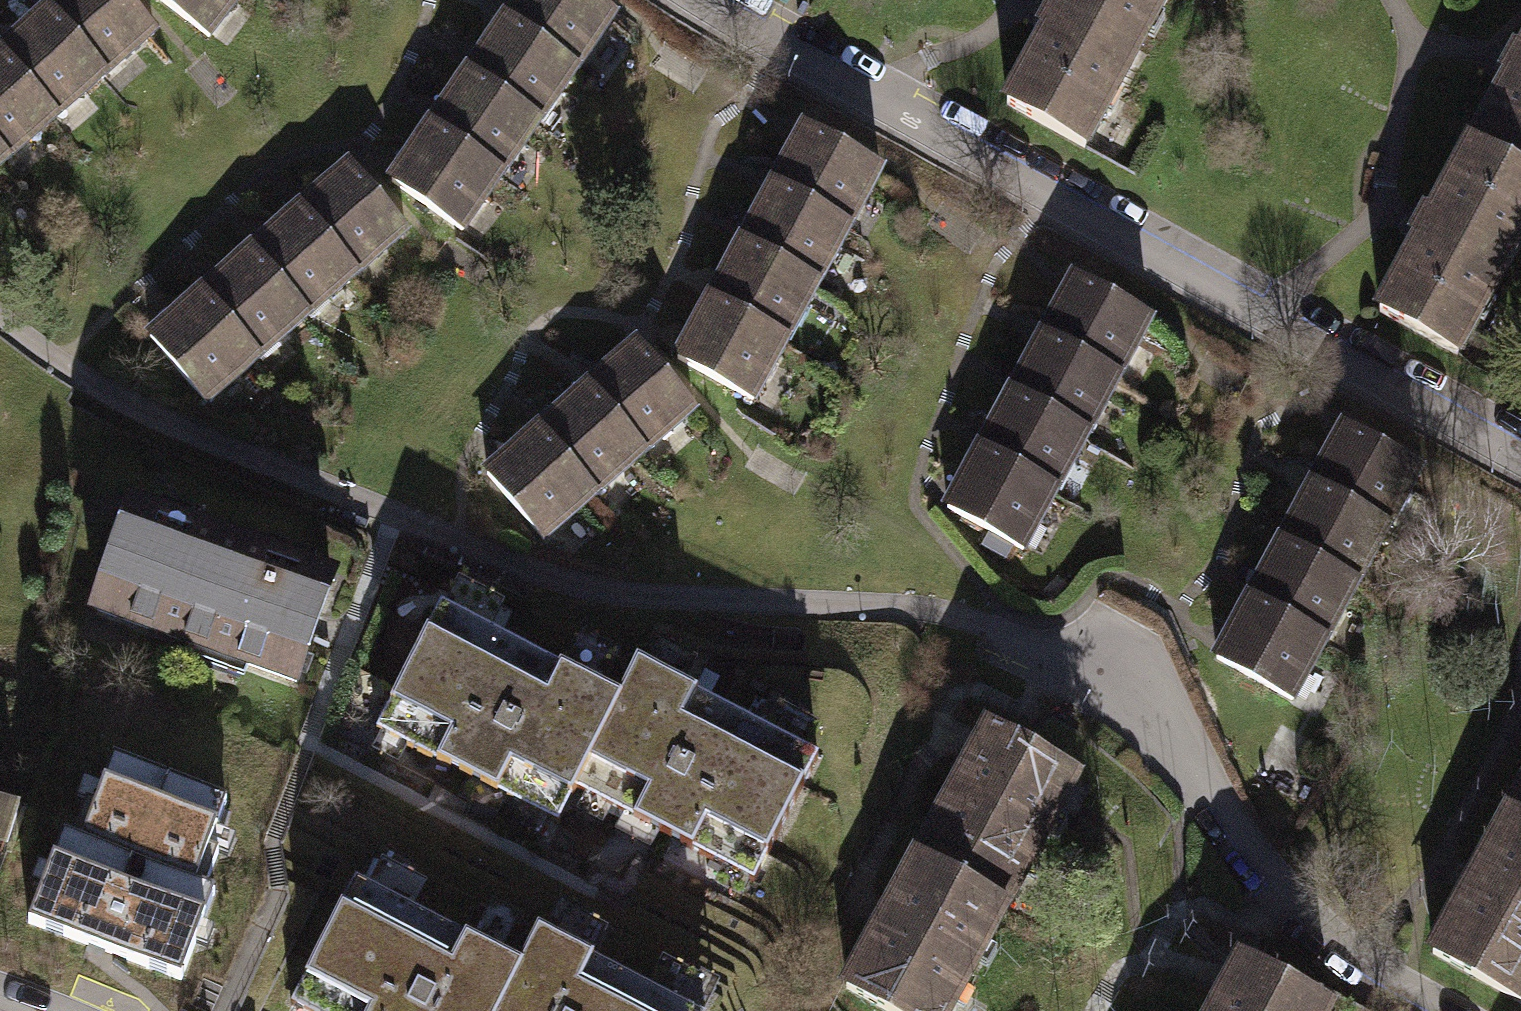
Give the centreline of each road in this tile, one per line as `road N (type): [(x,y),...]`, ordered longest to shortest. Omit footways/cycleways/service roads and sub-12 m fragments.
road 1 (residential): [(1520,449),(711,0)]
road 2 (residential): [(1455,1010),(1350,950),(1287,896),(1146,709),(1047,645)]

